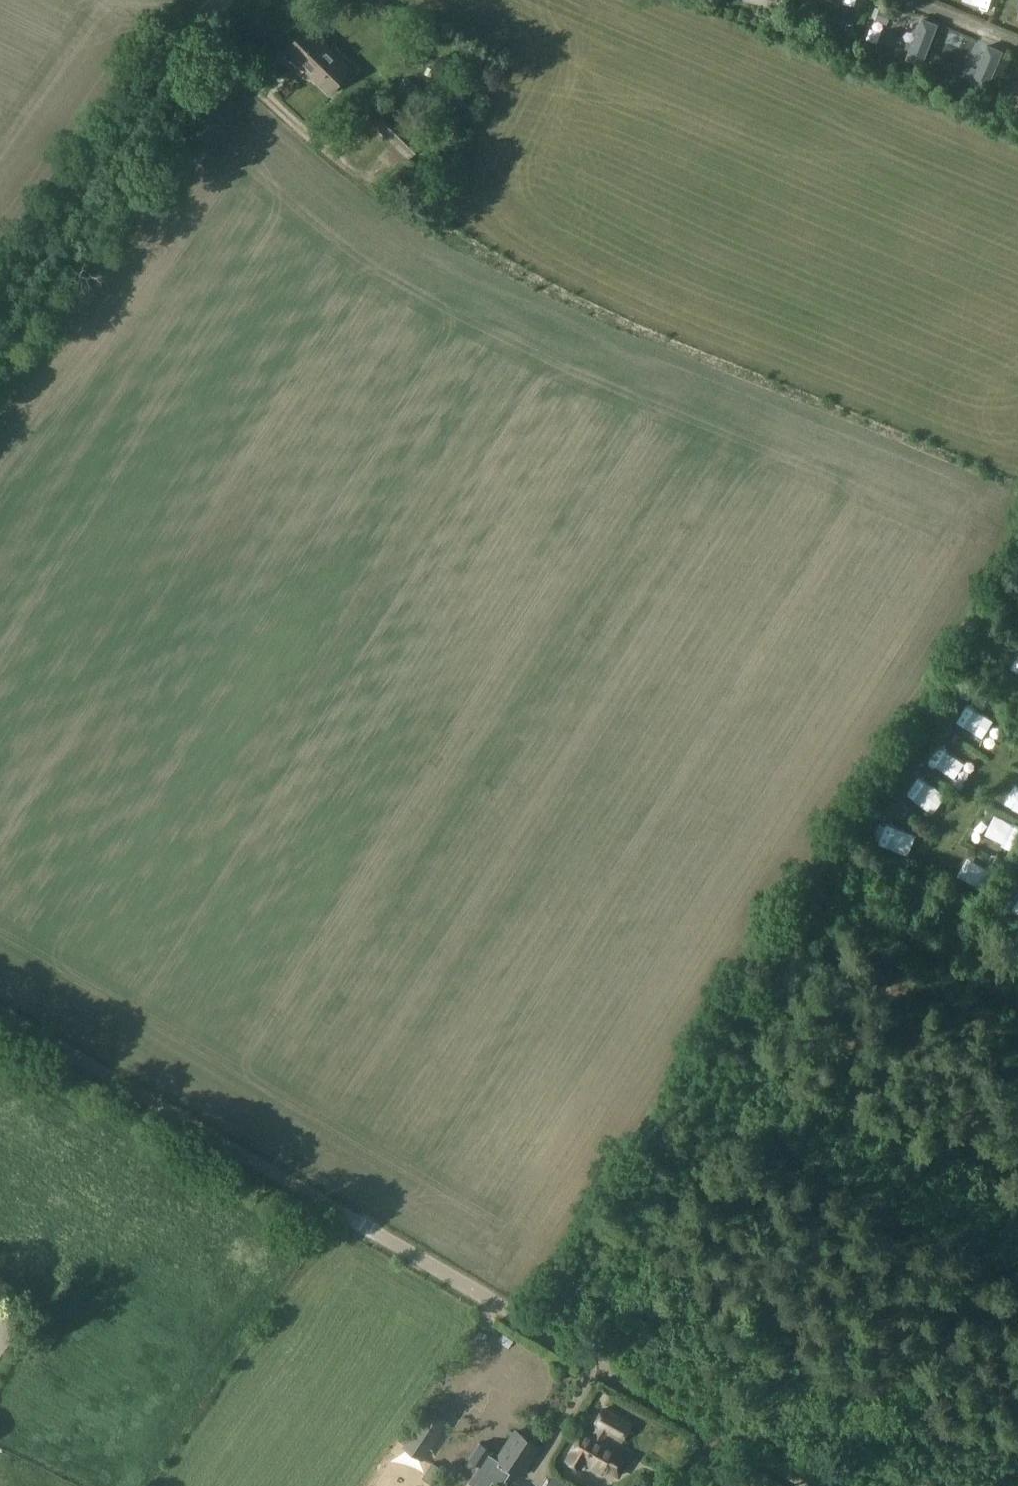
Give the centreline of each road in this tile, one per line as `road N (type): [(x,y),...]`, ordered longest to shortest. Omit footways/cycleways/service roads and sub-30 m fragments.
road 1 (unclassified): [(799,1485),(0,1012)]
road 2 (unclassified): [(0,301),(113,134),(226,0)]

